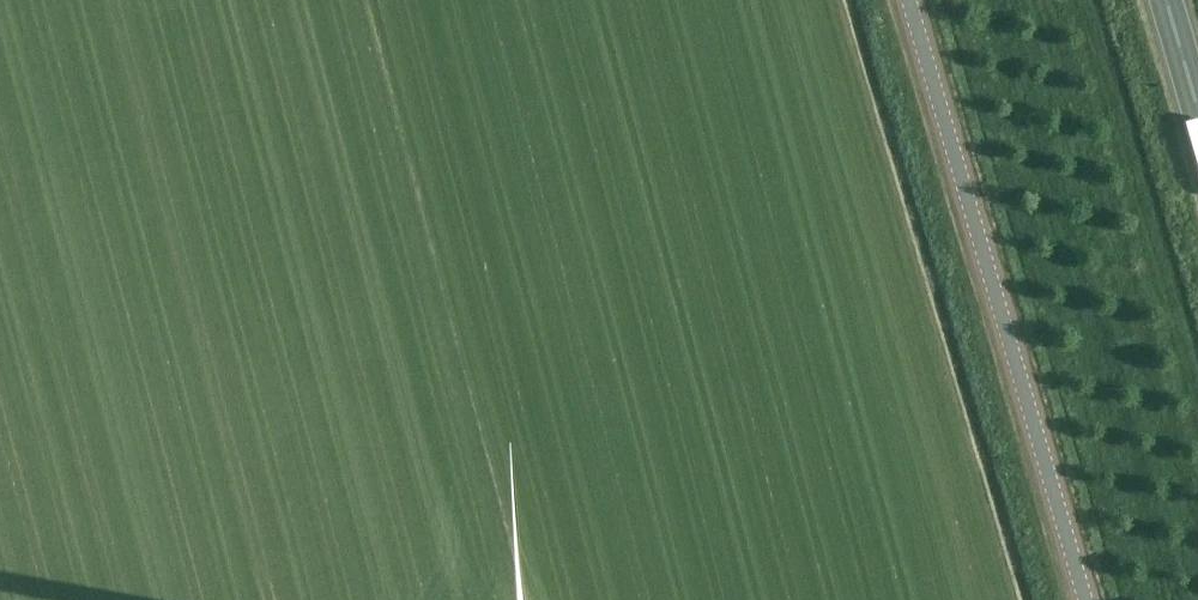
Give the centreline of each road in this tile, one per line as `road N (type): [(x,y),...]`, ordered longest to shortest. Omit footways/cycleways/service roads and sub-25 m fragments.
road 1 (unclassified): [(1083,599),(904,0)]

